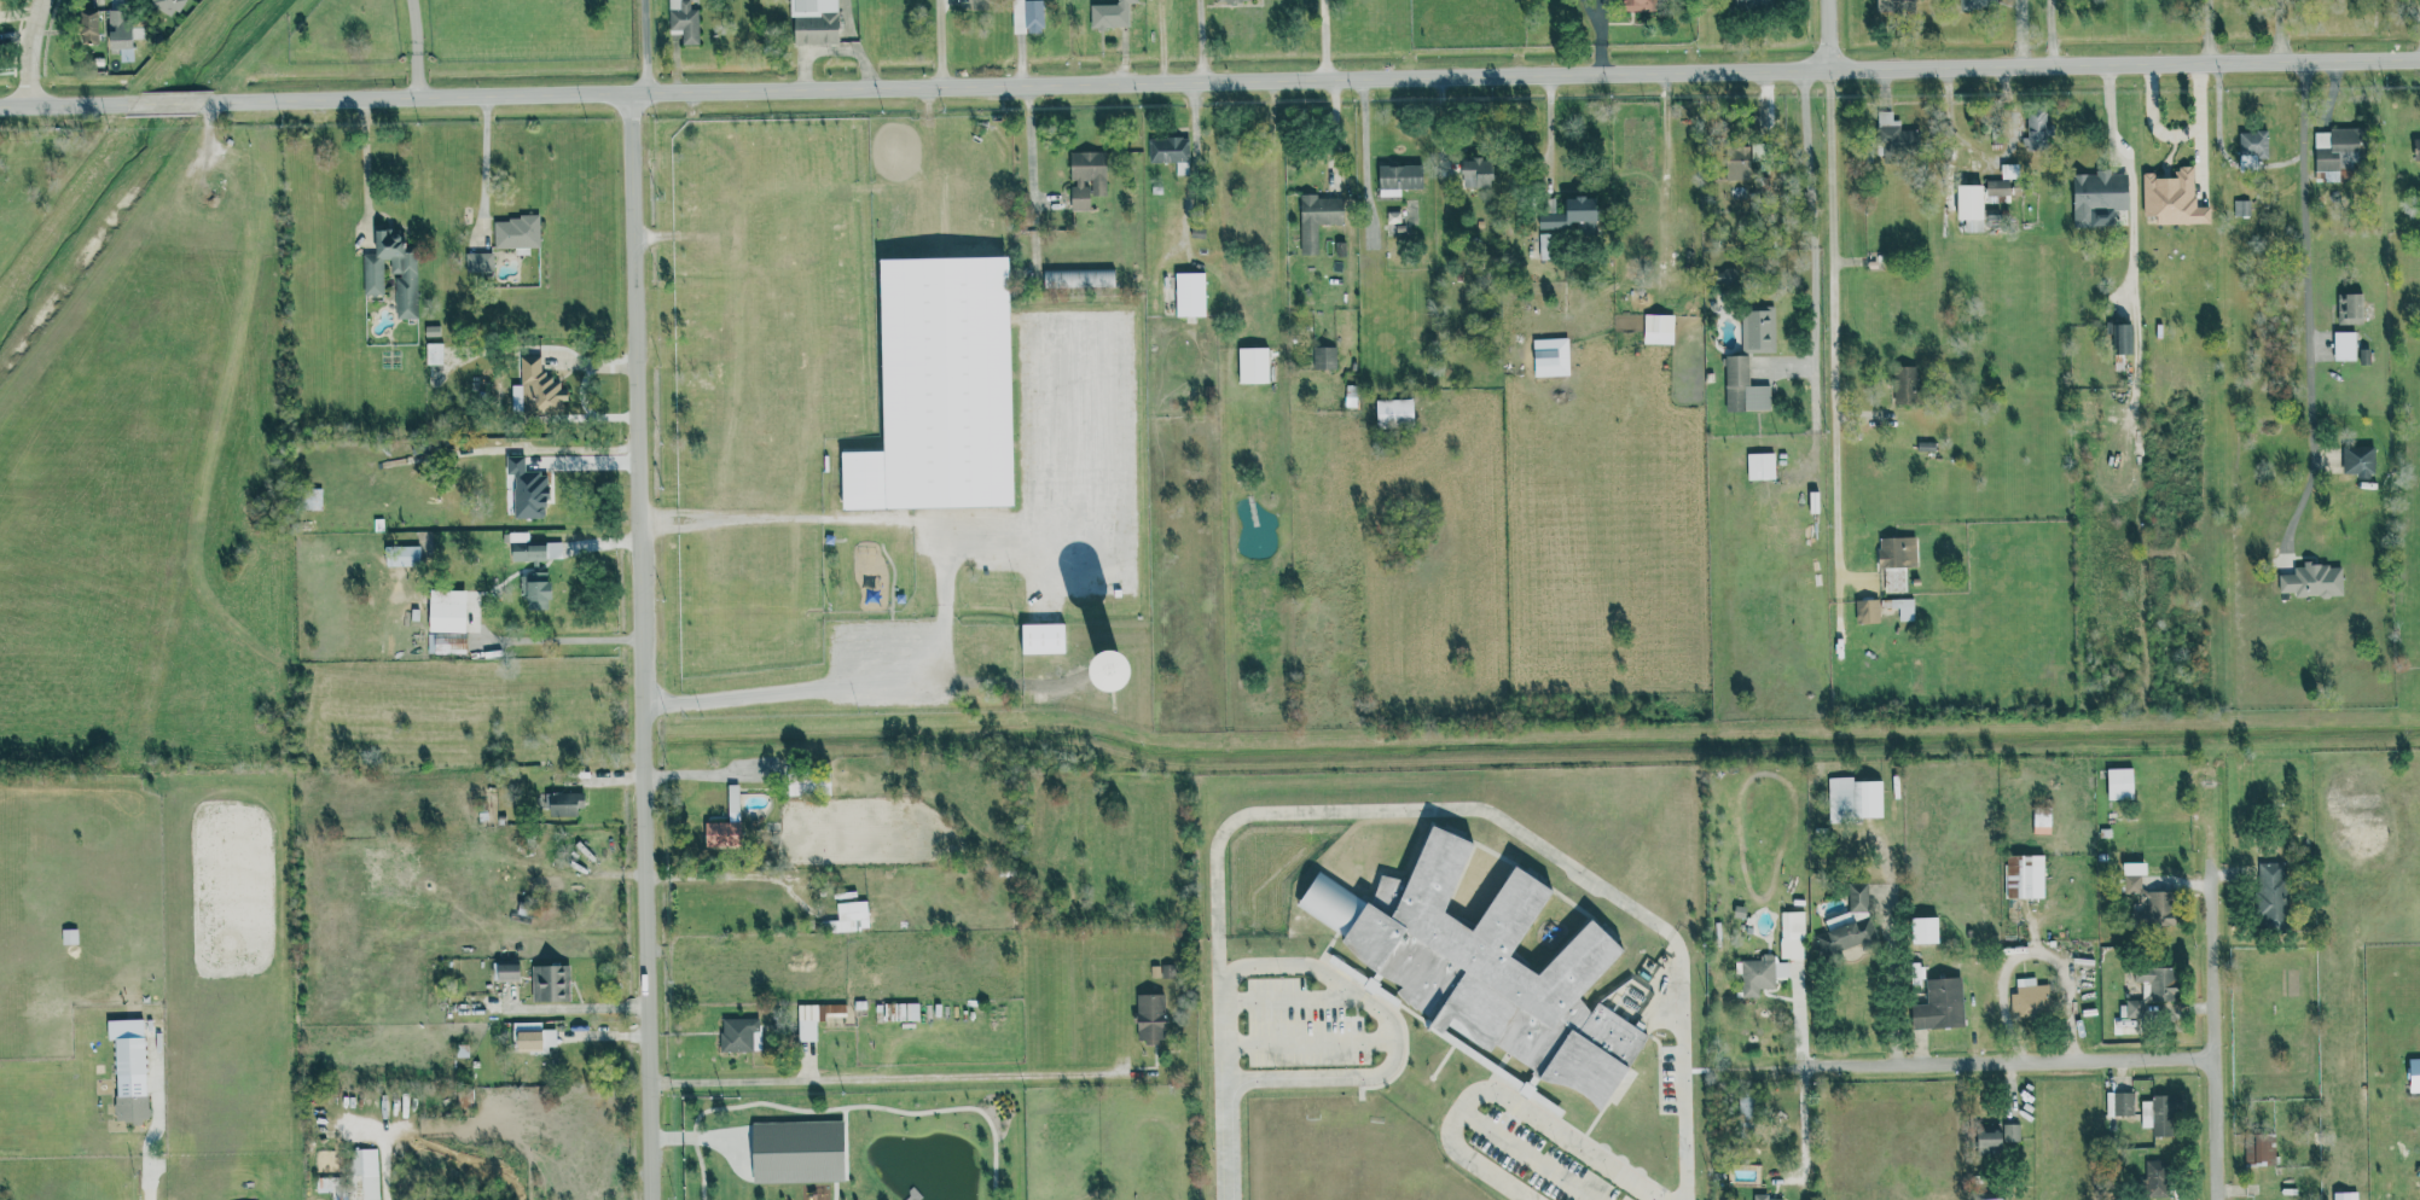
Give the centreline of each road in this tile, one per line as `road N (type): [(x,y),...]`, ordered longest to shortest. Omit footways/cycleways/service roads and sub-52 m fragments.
road 1 (residential): [(204,103),(1801,60),(2419,60)]
road 2 (residential): [(654,1199),(639,0)]
road 3 (residential): [(1830,60),(1840,698)]
road 4 (residential): [(2302,64),(2320,681)]
road 5 (residential): [(1126,1073),(651,1085)]
road 6 (residential): [(2215,1061),(2074,1056),(1781,1068)]
road 7 (residential): [(2218,1199),(2212,868)]
road 8 (residential): [(0,107),(134,104)]

